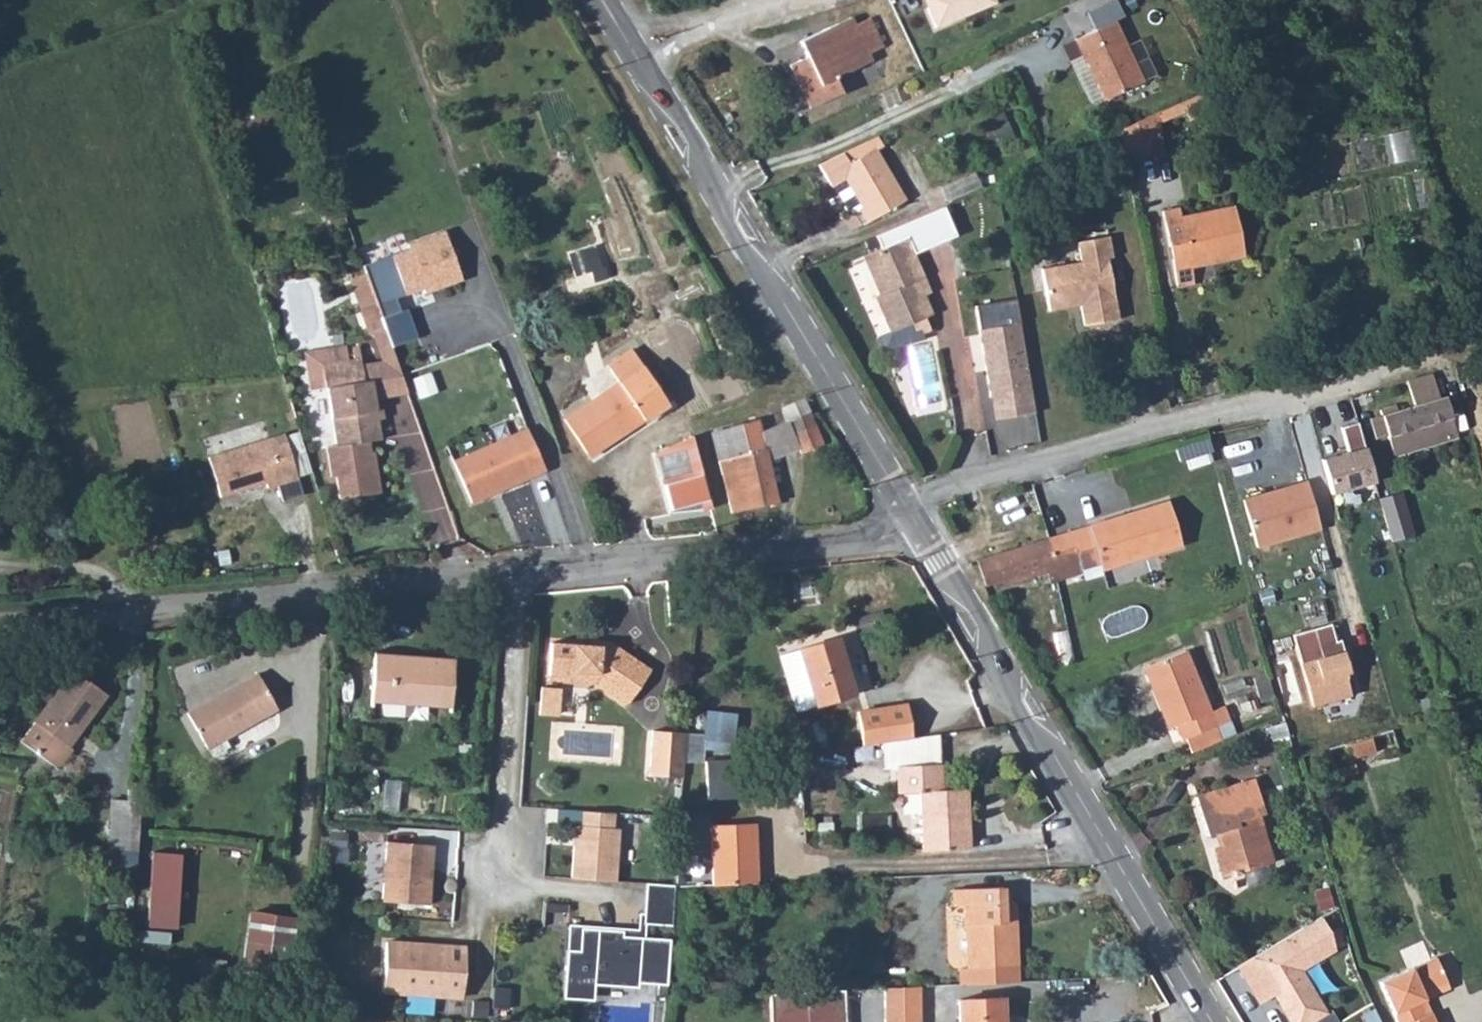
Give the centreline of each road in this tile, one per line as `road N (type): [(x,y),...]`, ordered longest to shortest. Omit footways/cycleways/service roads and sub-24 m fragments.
road 1 (secondary): [(601,0),(904,506)]
road 2 (secondary): [(916,525),(1212,1021)]
road 3 (unclassified): [(904,506),(961,482),(1453,351)]
road 4 (unclassified): [(515,573),(0,621)]
road 5 (unclassified): [(916,525),(865,541),(515,573)]
road 6 (unclassified): [(505,871),(515,573)]
road 7 (track): [(763,0),(635,58)]

